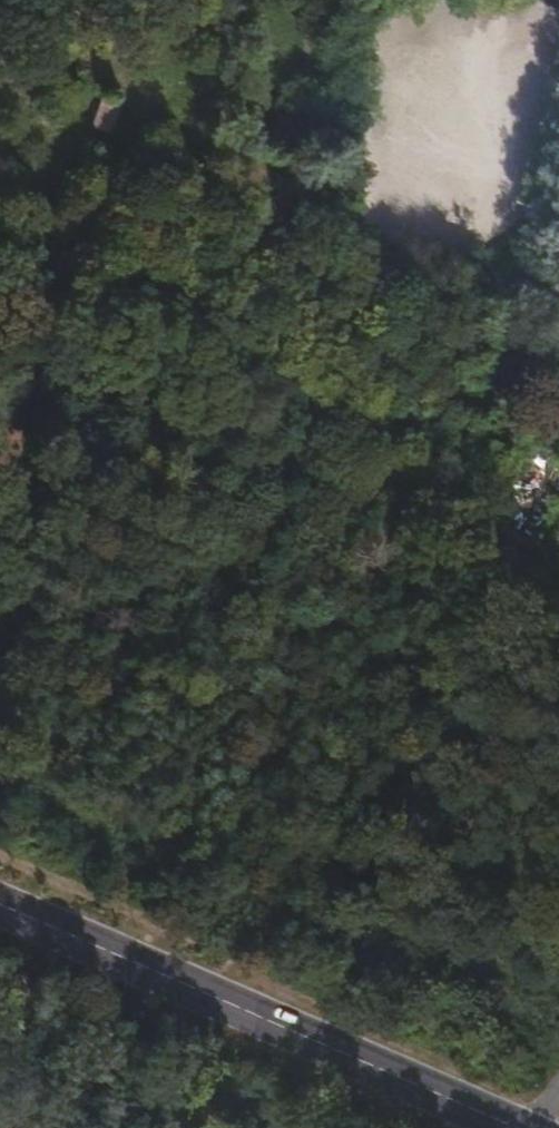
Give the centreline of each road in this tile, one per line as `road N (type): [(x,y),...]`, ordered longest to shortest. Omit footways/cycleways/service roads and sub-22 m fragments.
road 1 (track): [(0,294),(46,327),(558,579)]
road 2 (secondary): [(0,905),(471,1110)]

